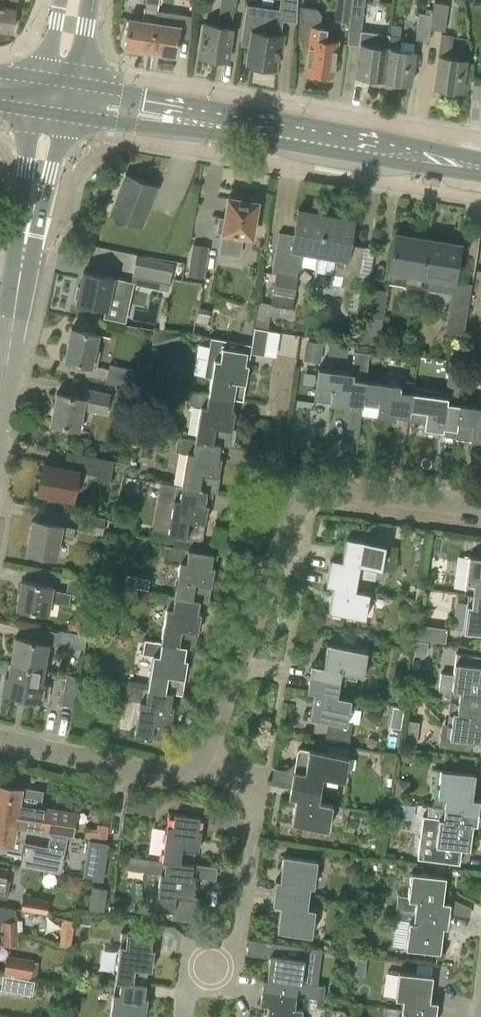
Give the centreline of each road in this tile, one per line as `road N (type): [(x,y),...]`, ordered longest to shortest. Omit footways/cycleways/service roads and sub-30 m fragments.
road 1 (residential): [(480,508),(324,485),(302,498),(201,758)]
road 2 (secondary): [(57,99),(480,166)]
road 3 (residential): [(181,1016),(185,990),(239,943),(256,794),(201,758)]
road 4 (tertiary): [(0,392),(57,99)]
road 5 (residential): [(201,758),(189,770),(153,776),(0,742)]

